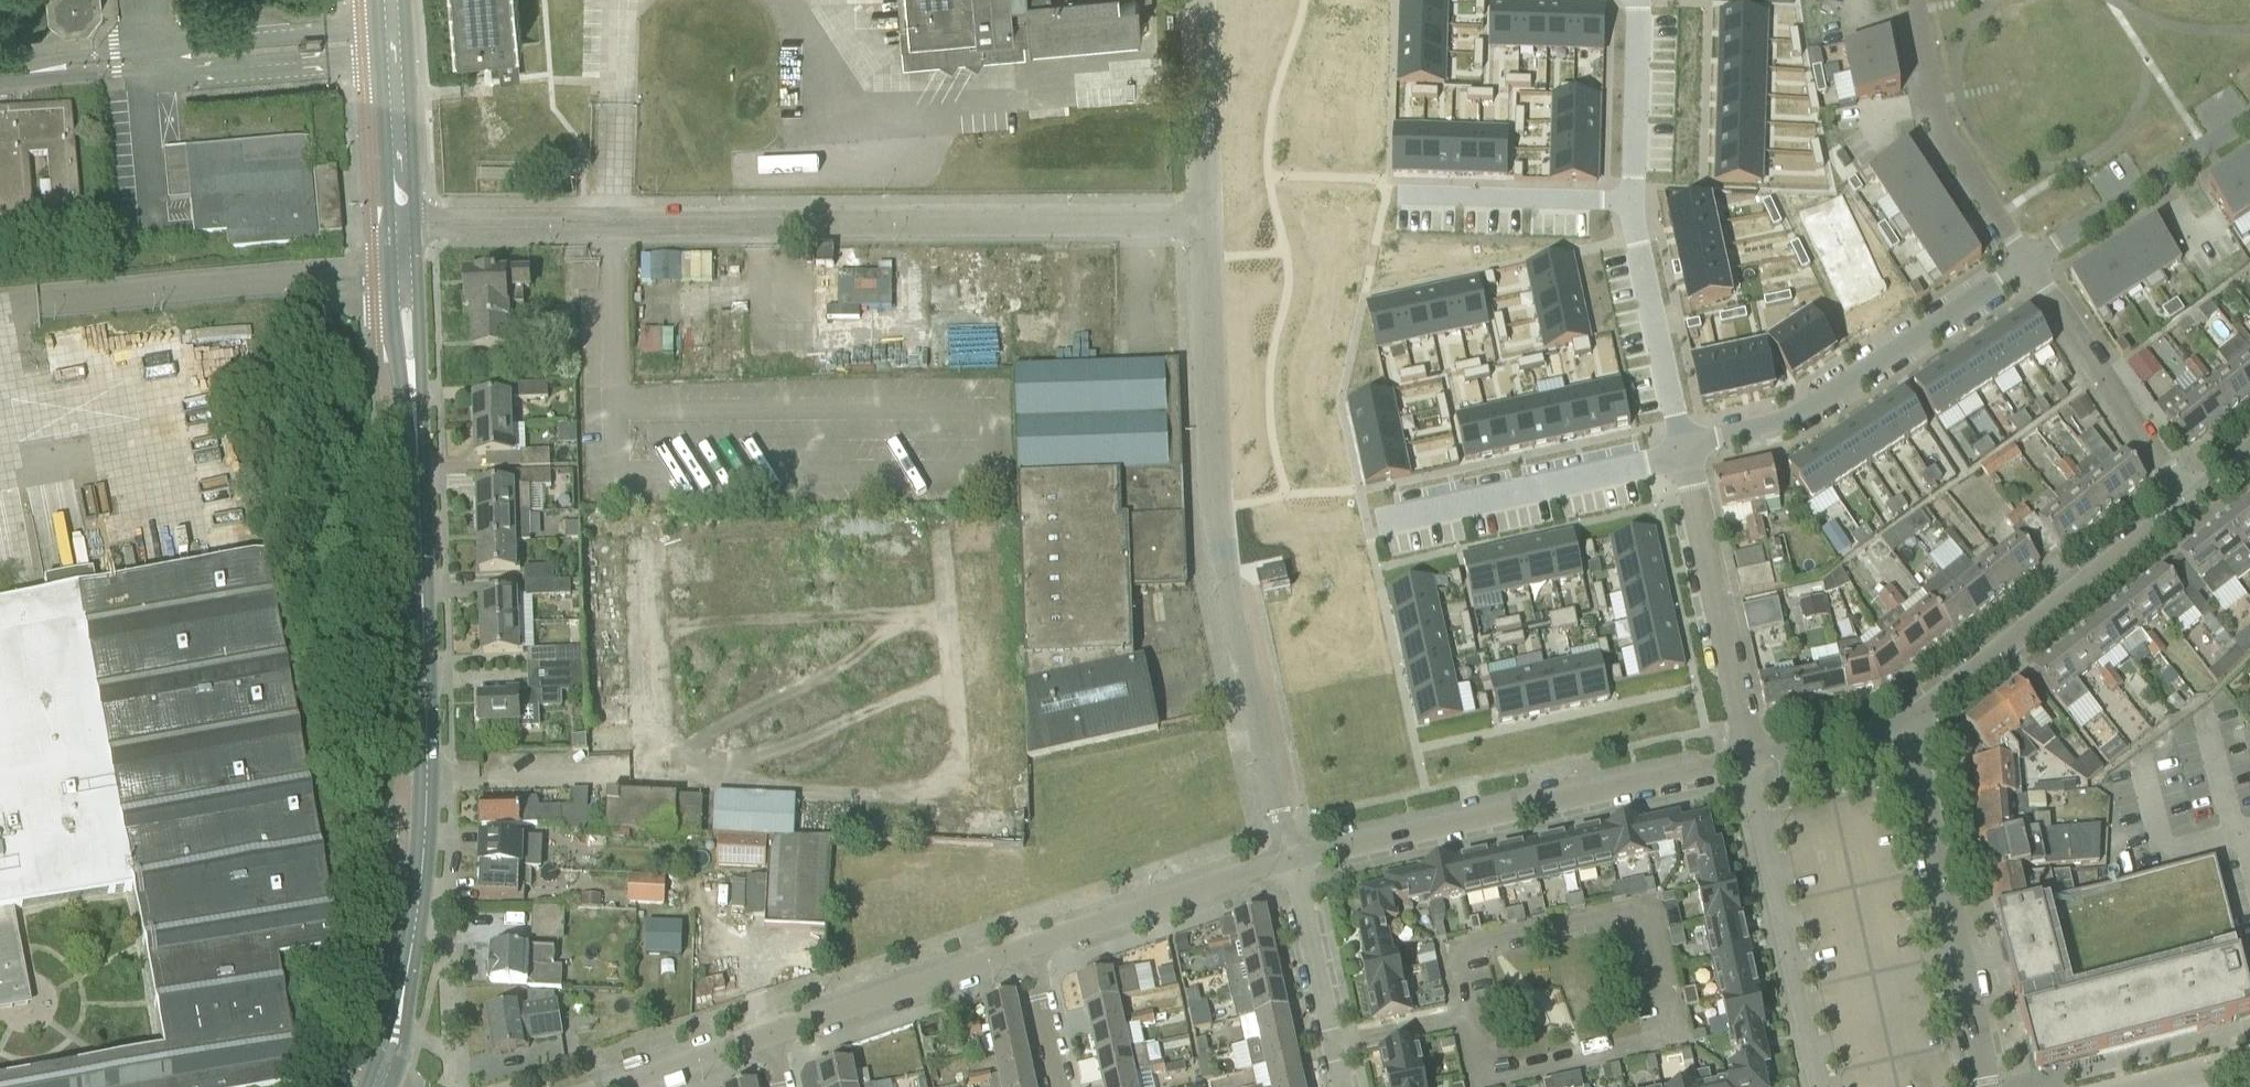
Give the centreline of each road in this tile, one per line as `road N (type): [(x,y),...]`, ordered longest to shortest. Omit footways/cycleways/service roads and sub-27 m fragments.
road 1 (tertiary): [(378,1086),(412,954),(428,780),(403,225)]
road 2 (residential): [(403,225),(1207,220)]
road 3 (residential): [(1290,858),(1224,552),(1207,220)]
road 4 (residential): [(1290,858),(1746,759)]
road 5 (residential): [(1685,452),(1792,419),(2028,262)]
road 6 (residential): [(1987,1086),(1910,724)]
road 7 (residential): [(1910,724),(2190,500)]
road 8 (residential): [(1819,1086),(1746,759)]
road 9 (residential): [(1367,521),(1685,452)]
road 10 (residential): [(1753,758),(1685,452)]
road 11 (residential): [(1917,0),(1940,127),(2028,262)]
road 12 (residential): [(2190,500),(2028,262)]
road 13 (residential): [(773,1038),(1033,948)]
road 14 (residential): [(1033,948),(1290,858)]
road 15 (residential): [(2028,262),(2249,119)]
road 16 (residential): [(1634,202),(1685,452)]
road 17 (residential): [(1343,1086),(1290,858)]
road 18 (residential): [(1634,202),(1405,196)]
road 19 (tertiary): [(403,225),(391,0)]
road 20 (residential): [(1207,220),(1196,0)]
road 21 (residential): [(1639,0),(1634,202)]
road 22 (residential): [(1753,758),(1910,724)]
road 23 (residential): [(623,1086),(773,1038)]
road 24 (residential): [(1033,948),(1061,1086)]

